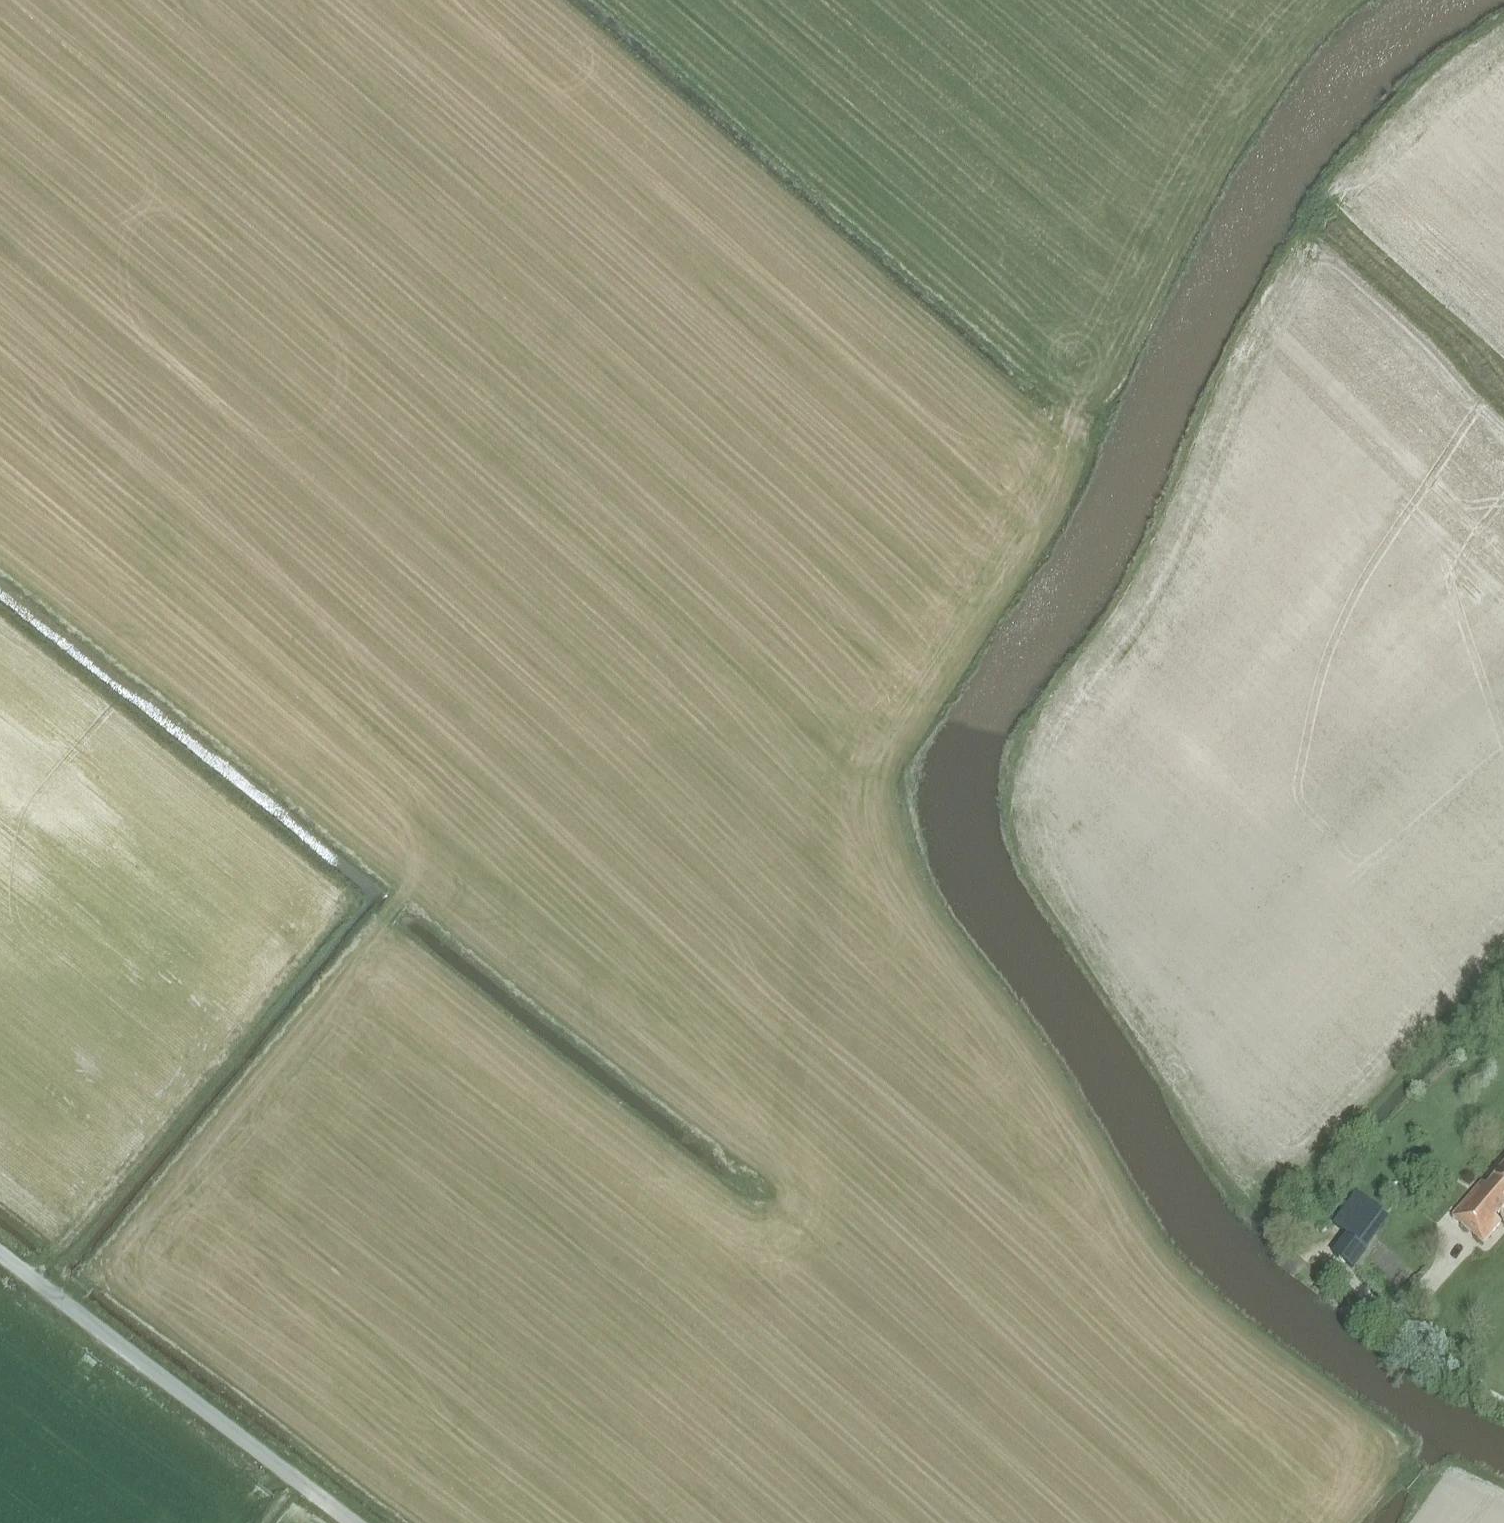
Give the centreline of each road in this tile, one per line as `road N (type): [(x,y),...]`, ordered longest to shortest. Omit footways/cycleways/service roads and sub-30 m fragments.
road 1 (tertiary): [(353,1522),(0,1252)]

